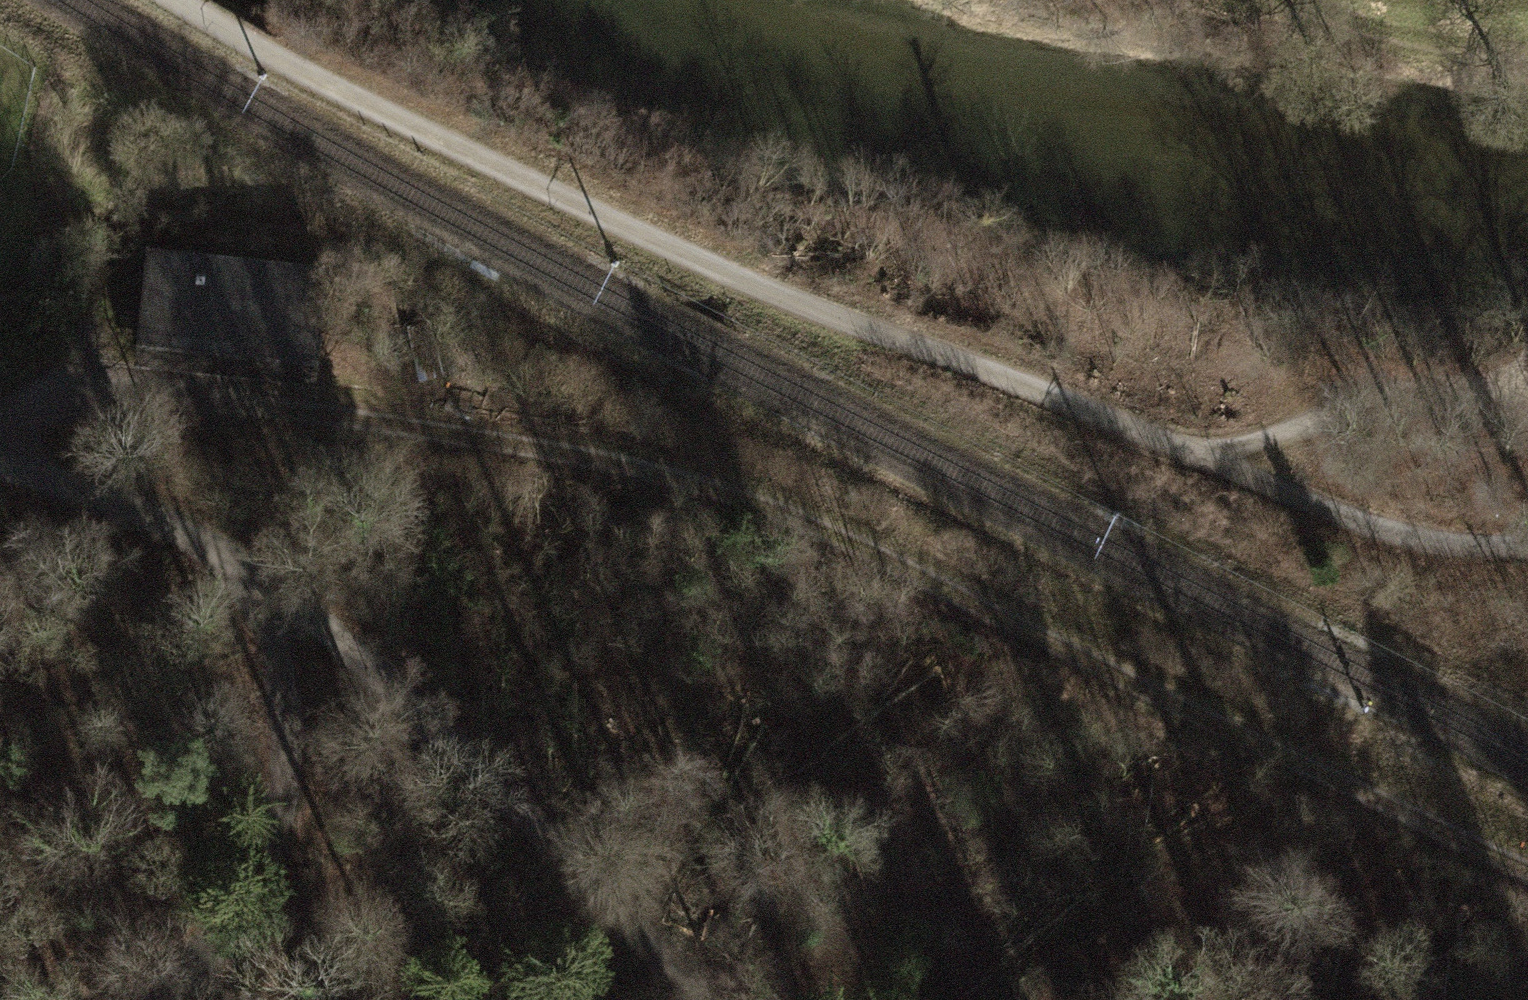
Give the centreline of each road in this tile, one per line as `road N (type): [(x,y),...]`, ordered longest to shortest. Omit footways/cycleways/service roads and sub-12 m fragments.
road 1 (track): [(1527,872),(789,519),(680,480),(459,436),(214,402),(115,404),(0,426)]
road 2 (track): [(183,0),(297,71),(747,284),(1206,458)]
road 3 (track): [(234,561),(352,655),(700,999)]
road 4 (track): [(234,561),(282,664),(285,794),(269,854),(235,921),(148,999)]
road 5 (track): [(1527,544),(1451,547),(1368,527),(1206,458)]
road 6 (track): [(1206,458),(1427,397),(1527,391)]
road 7 (track): [(0,466),(128,499),(234,561)]

